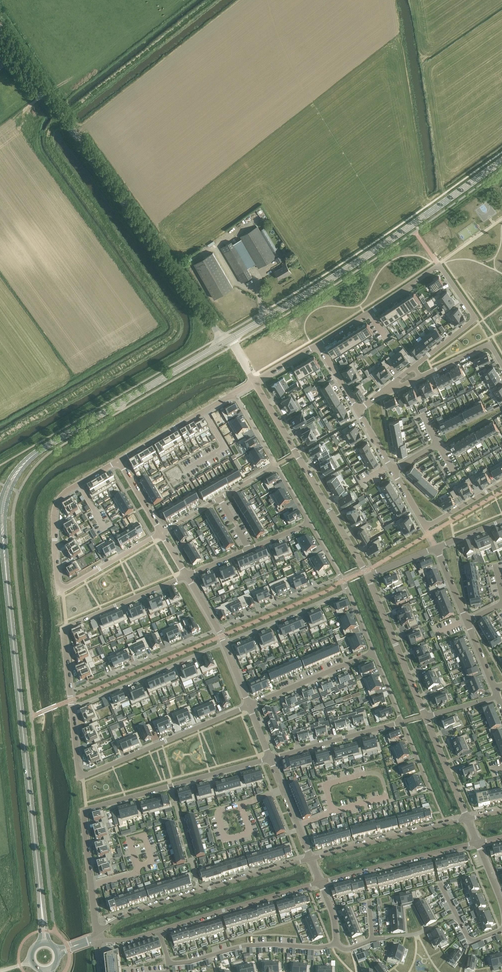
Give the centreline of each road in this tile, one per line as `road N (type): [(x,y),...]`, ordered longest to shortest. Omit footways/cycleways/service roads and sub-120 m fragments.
road 1 (secondary): [(42,914),(4,503)]
road 2 (unclassified): [(225,343),(0,27)]
road 3 (secondary): [(231,339),(501,161)]
road 4 (residential): [(271,758),(86,809),(98,938)]
road 5 (residential): [(415,366),(476,318),(441,267),(318,344)]
road 6 (secondary): [(4,503),(19,472),(44,448),(225,343)]
road 7 (residential): [(119,460),(58,502),(59,589),(162,533)]
road 8 (residential): [(250,705),(84,775),(71,708)]
road 9 (tertiary): [(311,858),(134,912),(98,938)]
road 10 (unclassified): [(368,576),(255,383)]
road 11 (residential): [(159,930),(174,963),(246,946),(336,942)]
road 12 (residential): [(70,692),(62,630),(187,576)]
road 13 (tertiary): [(159,930),(320,882)]
road 14 (residential): [(224,643),(71,708)]
road 15 (tertiary): [(468,818),(311,858)]
road 16 (tertiary): [(320,882),(477,842)]
road 17 (residential): [(70,692),(218,630)]
road 18 (residential): [(393,470),(426,527),(501,483)]
road 19 (unclassified): [(425,716),(368,576)]
road 20 (residential): [(401,722),(271,758)]
road 21 (residential): [(218,630),(341,577)]
road 22 (residential): [(347,591),(224,643)]
road 23 (residential): [(373,653),(250,705)]
road 24 (residential): [(234,394),(119,460)]

